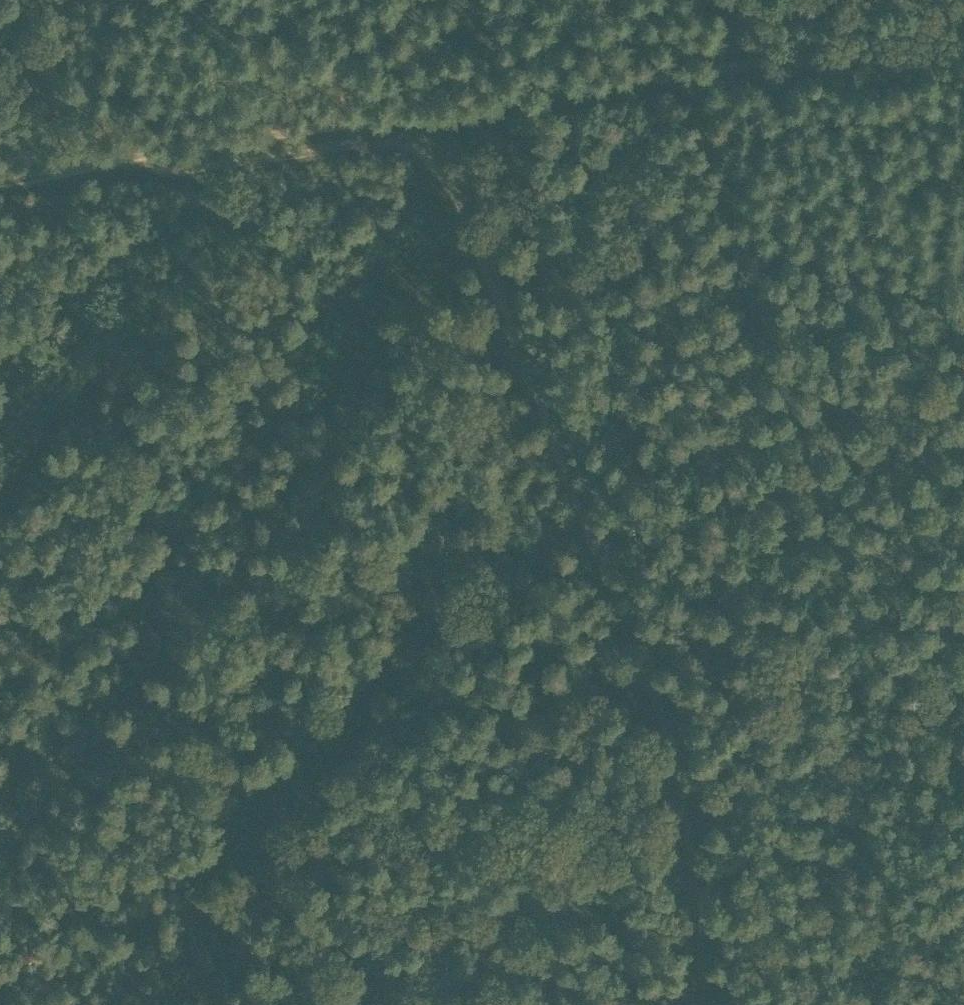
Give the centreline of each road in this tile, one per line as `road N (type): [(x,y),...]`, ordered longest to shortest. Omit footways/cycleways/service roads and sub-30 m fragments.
road 1 (track): [(746,65),(125,163)]
road 2 (track): [(963,43),(746,65)]
road 3 (track): [(73,143),(98,0)]

